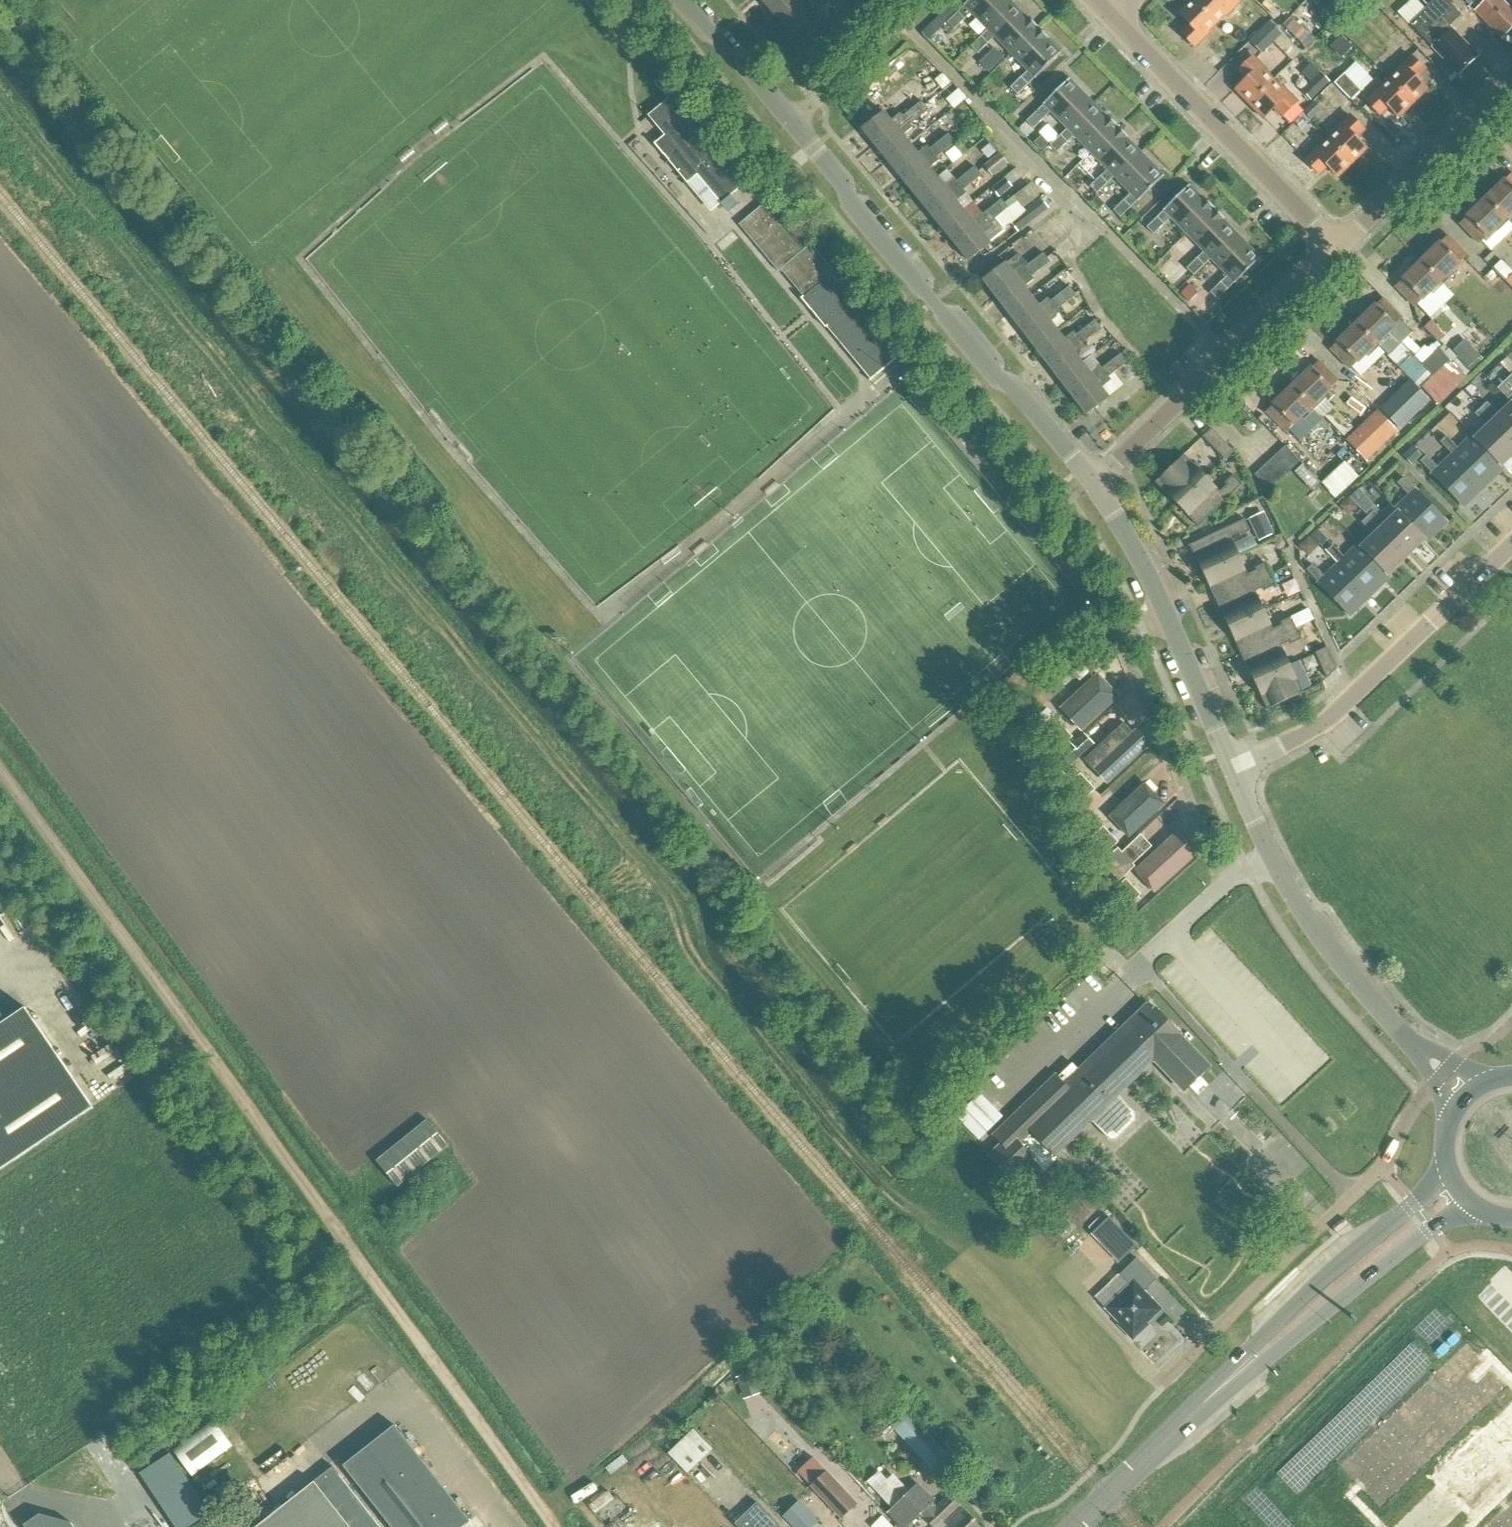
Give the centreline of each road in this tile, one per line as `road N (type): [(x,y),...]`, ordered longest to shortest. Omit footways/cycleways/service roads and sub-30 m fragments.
road 1 (track): [(0,768),(555,1526)]
road 2 (unclassified): [(1094,486),(1019,395),(992,378),(790,119)]
road 3 (residential): [(1444,1075),(1424,1094),(1383,1168),(1165,1381)]
road 4 (unclassified): [(1444,1075),(1294,900),(1233,770)]
road 5 (residential): [(1233,770),(1312,731),(1511,544)]
road 6 (residential): [(1094,486),(1336,249)]
road 7 (residential): [(1336,249),(1116,18)]
road 8 (unclassified): [(1233,770),(1166,612),(1094,486)]
road 9 (primary): [(1450,1144),(1443,1174),(1260,1338),(1240,1369)]
road 10 (primary): [(1240,1369),(1463,1211),(1494,1212)]
road 11 (residential): [(1336,249),(1511,79)]
road 12 (primary): [(1240,1369),(1075,1526)]
road 13 (residential): [(790,119),(910,0)]
road 14 (unclassified): [(790,119),(690,0)]

